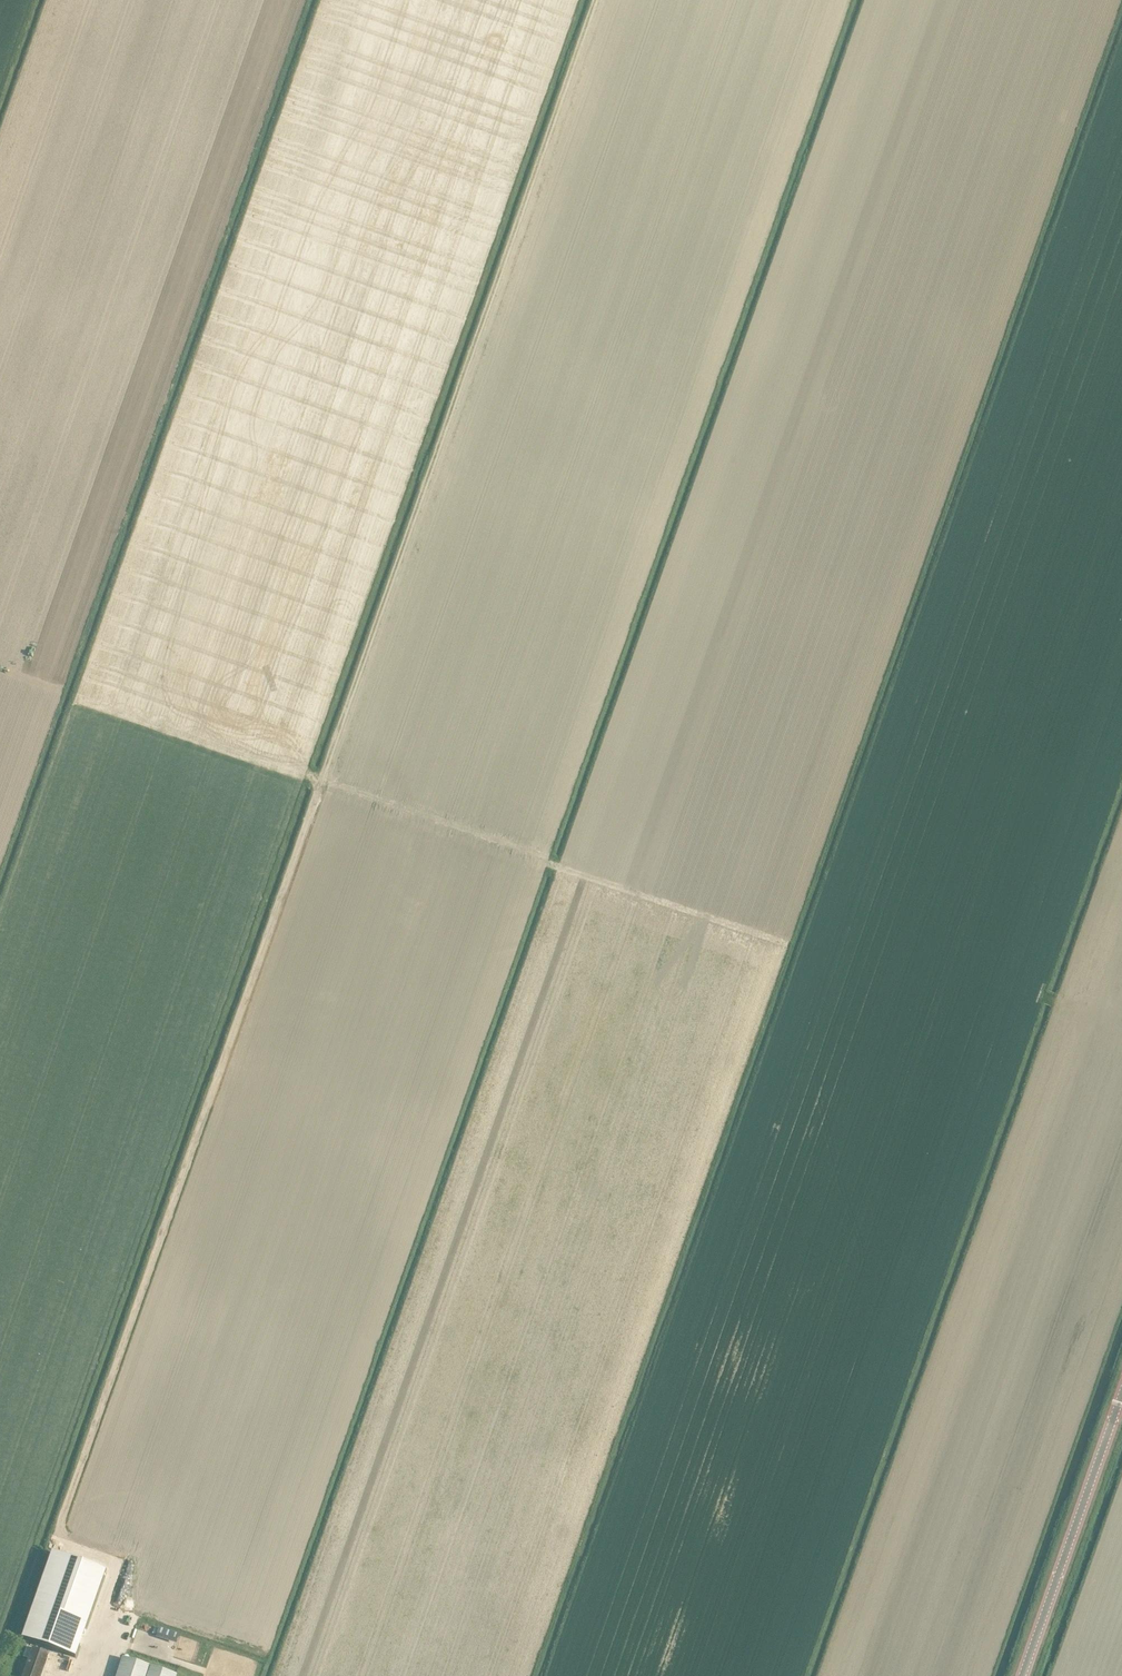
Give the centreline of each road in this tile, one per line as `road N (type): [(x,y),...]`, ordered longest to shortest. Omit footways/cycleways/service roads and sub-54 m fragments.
road 1 (tertiary): [(1021,1675),(1121,1391)]

